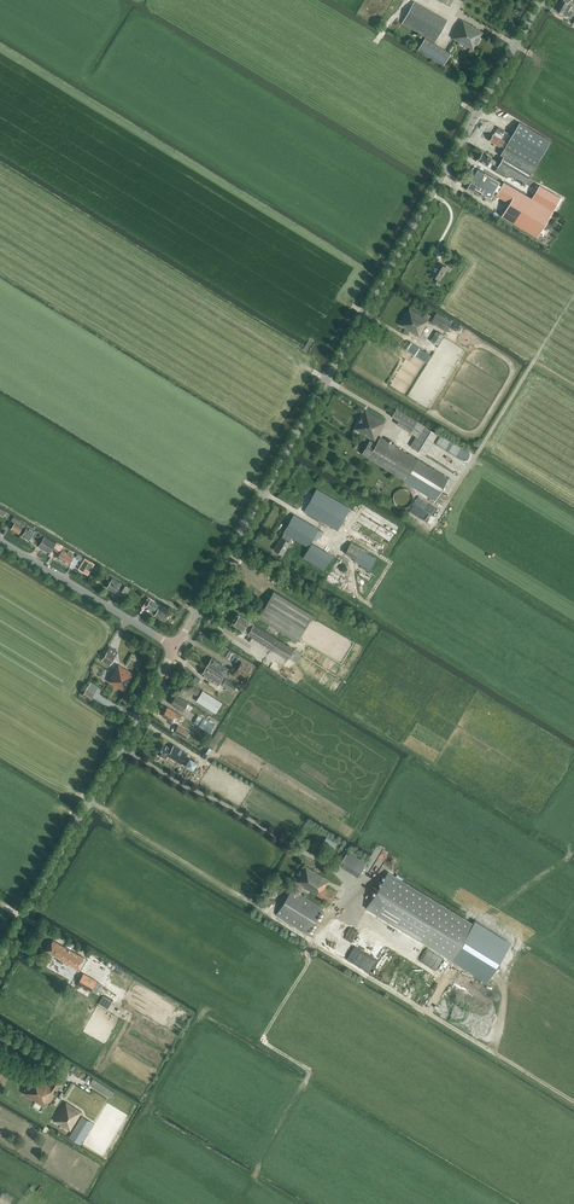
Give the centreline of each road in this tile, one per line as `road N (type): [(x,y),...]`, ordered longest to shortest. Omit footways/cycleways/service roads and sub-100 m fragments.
road 1 (tertiary): [(176,648),(542,0)]
road 2 (tertiary): [(0,960),(176,648)]
road 3 (tertiary): [(176,648),(0,541)]
road 4 (track): [(177,992),(32,903)]

